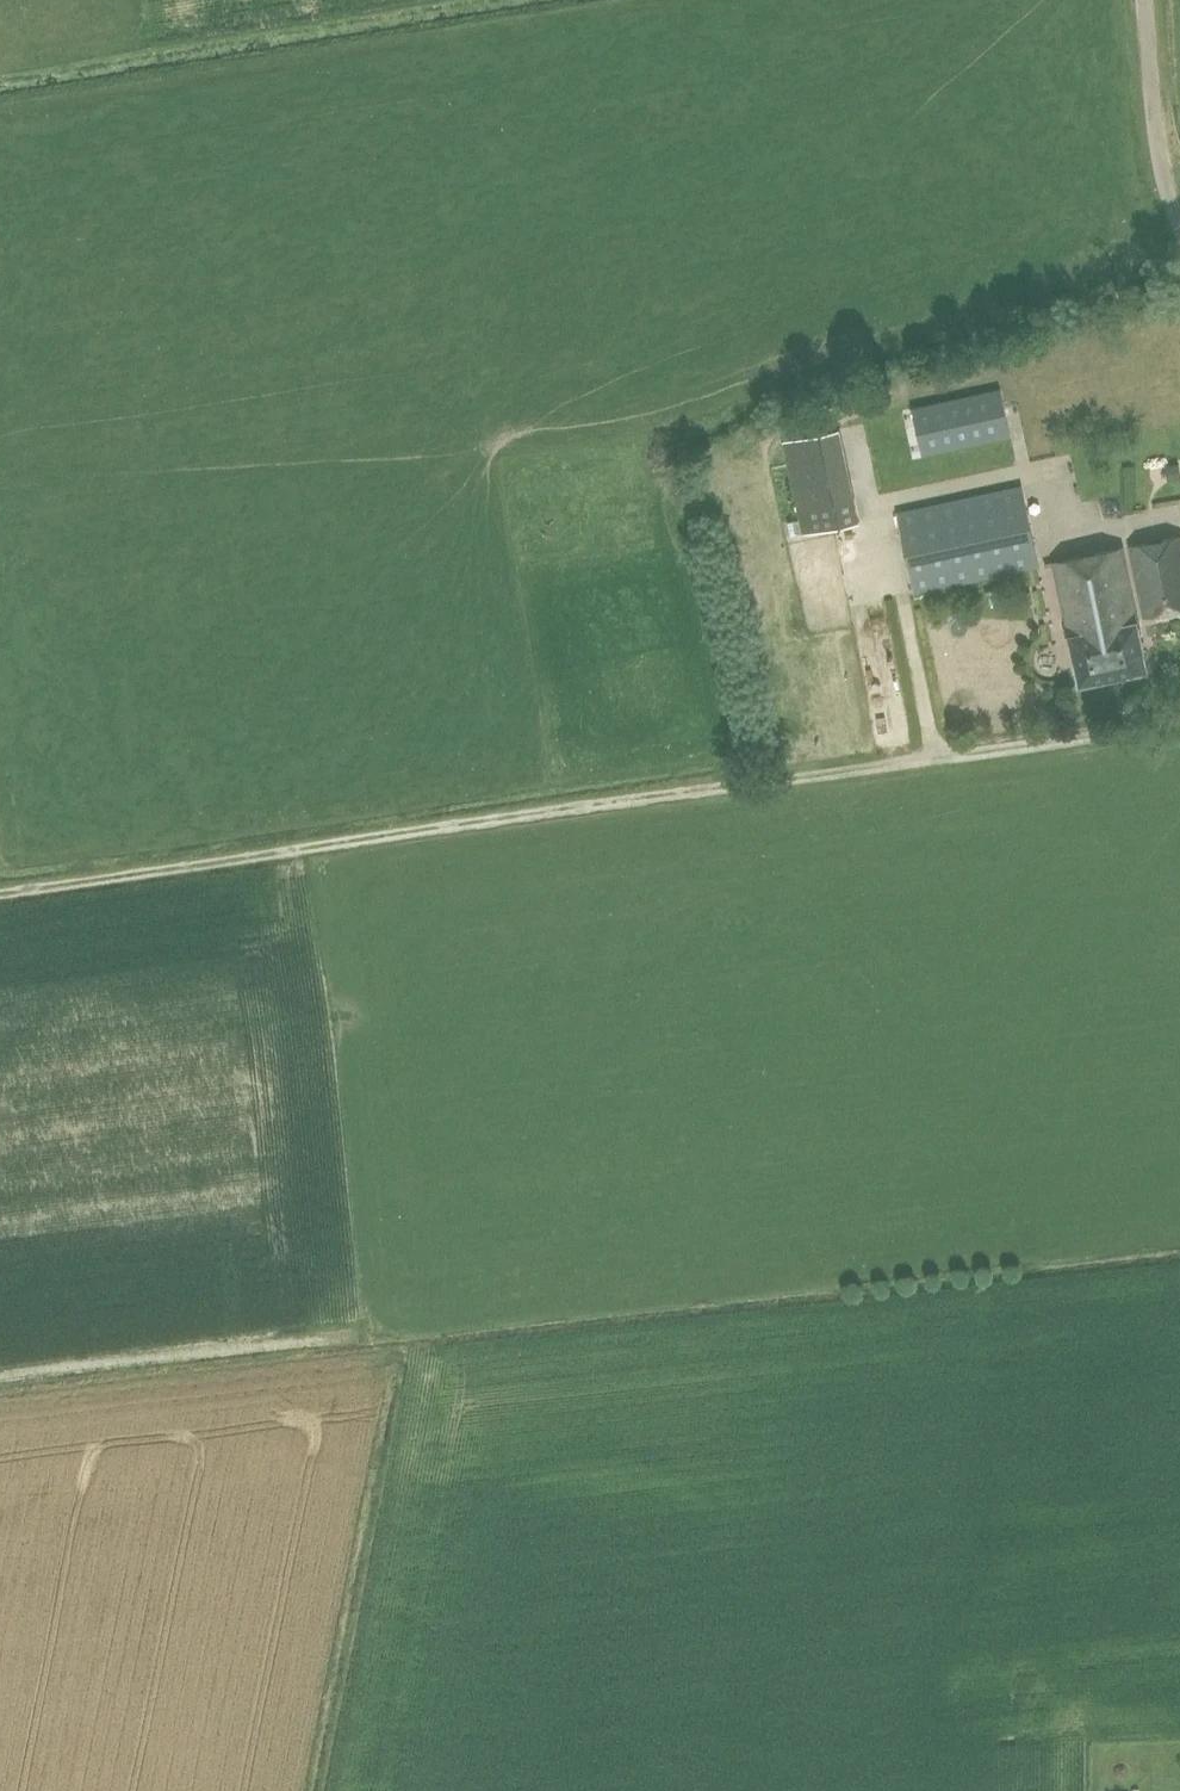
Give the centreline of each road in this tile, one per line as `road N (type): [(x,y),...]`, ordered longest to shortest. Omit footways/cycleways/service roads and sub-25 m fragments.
road 1 (track): [(1179,711),(1105,732),(0,889)]
road 2 (unclassified): [(1179,234),(1165,193),(1144,0)]

